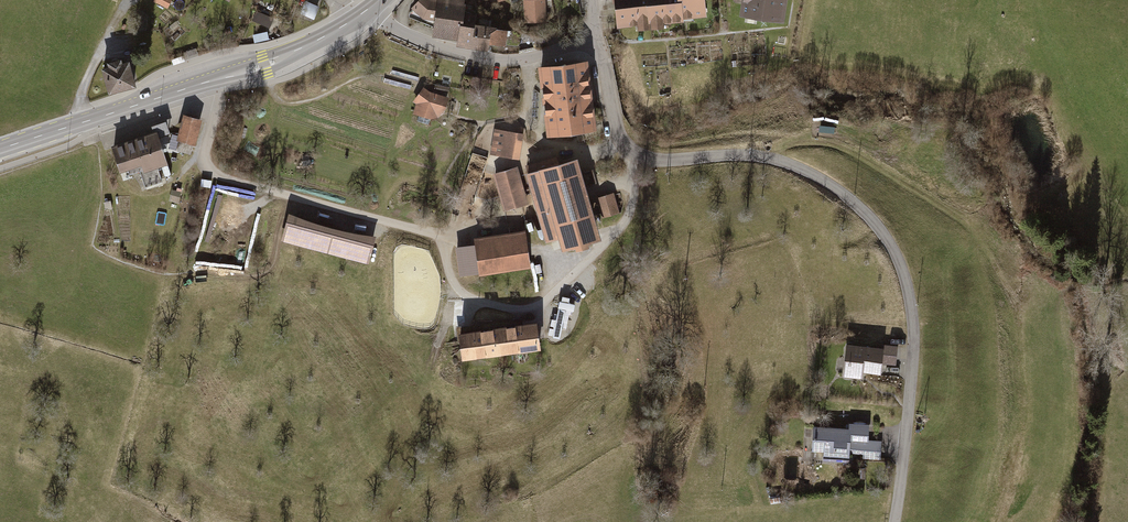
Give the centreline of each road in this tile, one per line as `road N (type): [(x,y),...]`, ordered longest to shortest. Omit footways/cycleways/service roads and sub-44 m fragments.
road 1 (unclassified): [(599,48),(617,128),(638,158),(752,157),(789,165),(856,206),(881,232),(900,265),(914,348),(894,521)]
road 2 (secondary): [(0,149),(265,64),(363,12)]
road 3 (residential): [(363,12),(431,44),(507,61),(599,48)]

